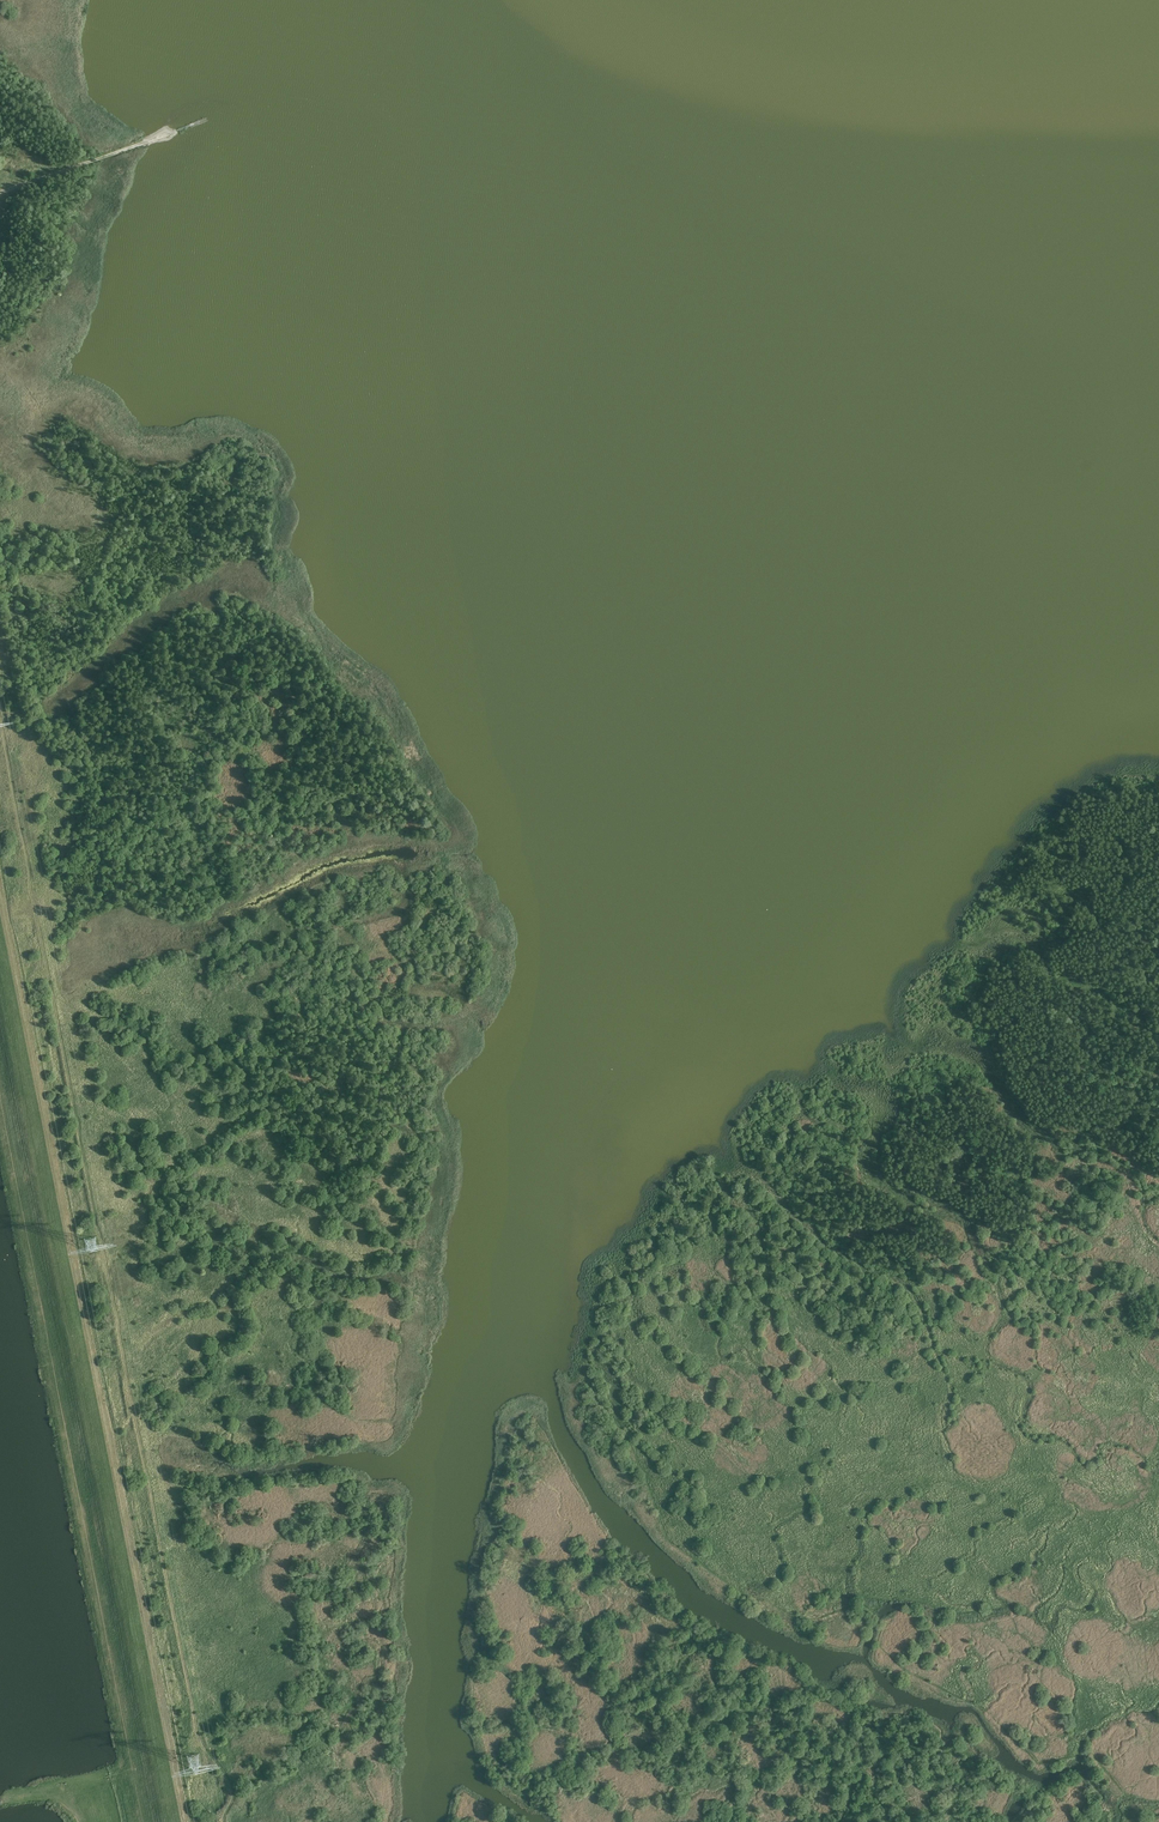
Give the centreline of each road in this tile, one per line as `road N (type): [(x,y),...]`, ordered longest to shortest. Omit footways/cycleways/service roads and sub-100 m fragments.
road 1 (track): [(224,1821),(232,1787),(198,1734),(0,722)]
road 2 (track): [(177,130),(0,190)]

